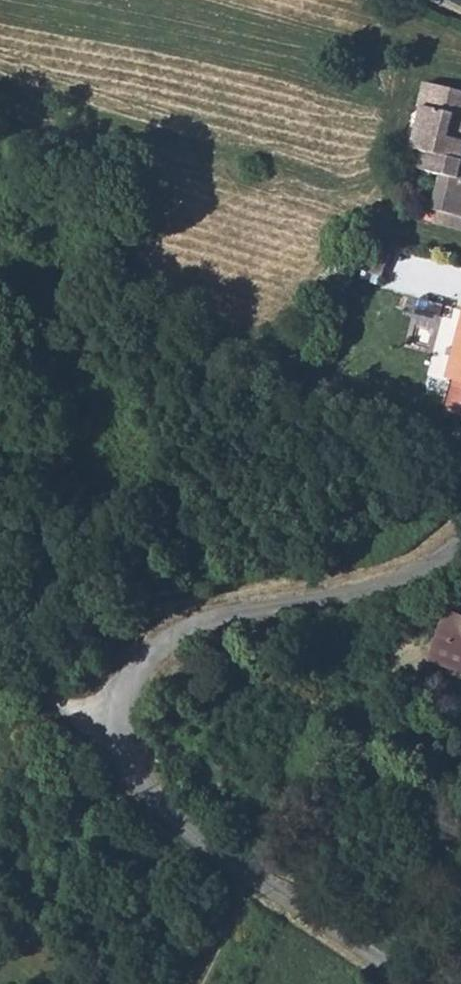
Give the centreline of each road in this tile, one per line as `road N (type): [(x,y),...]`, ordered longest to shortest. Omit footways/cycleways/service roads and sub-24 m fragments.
road 1 (unclassified): [(401,983),(159,812),(125,769),(121,696),(139,659),(189,627),(393,587),(460,549)]
road 2 (track): [(117,732),(71,704),(0,636)]

